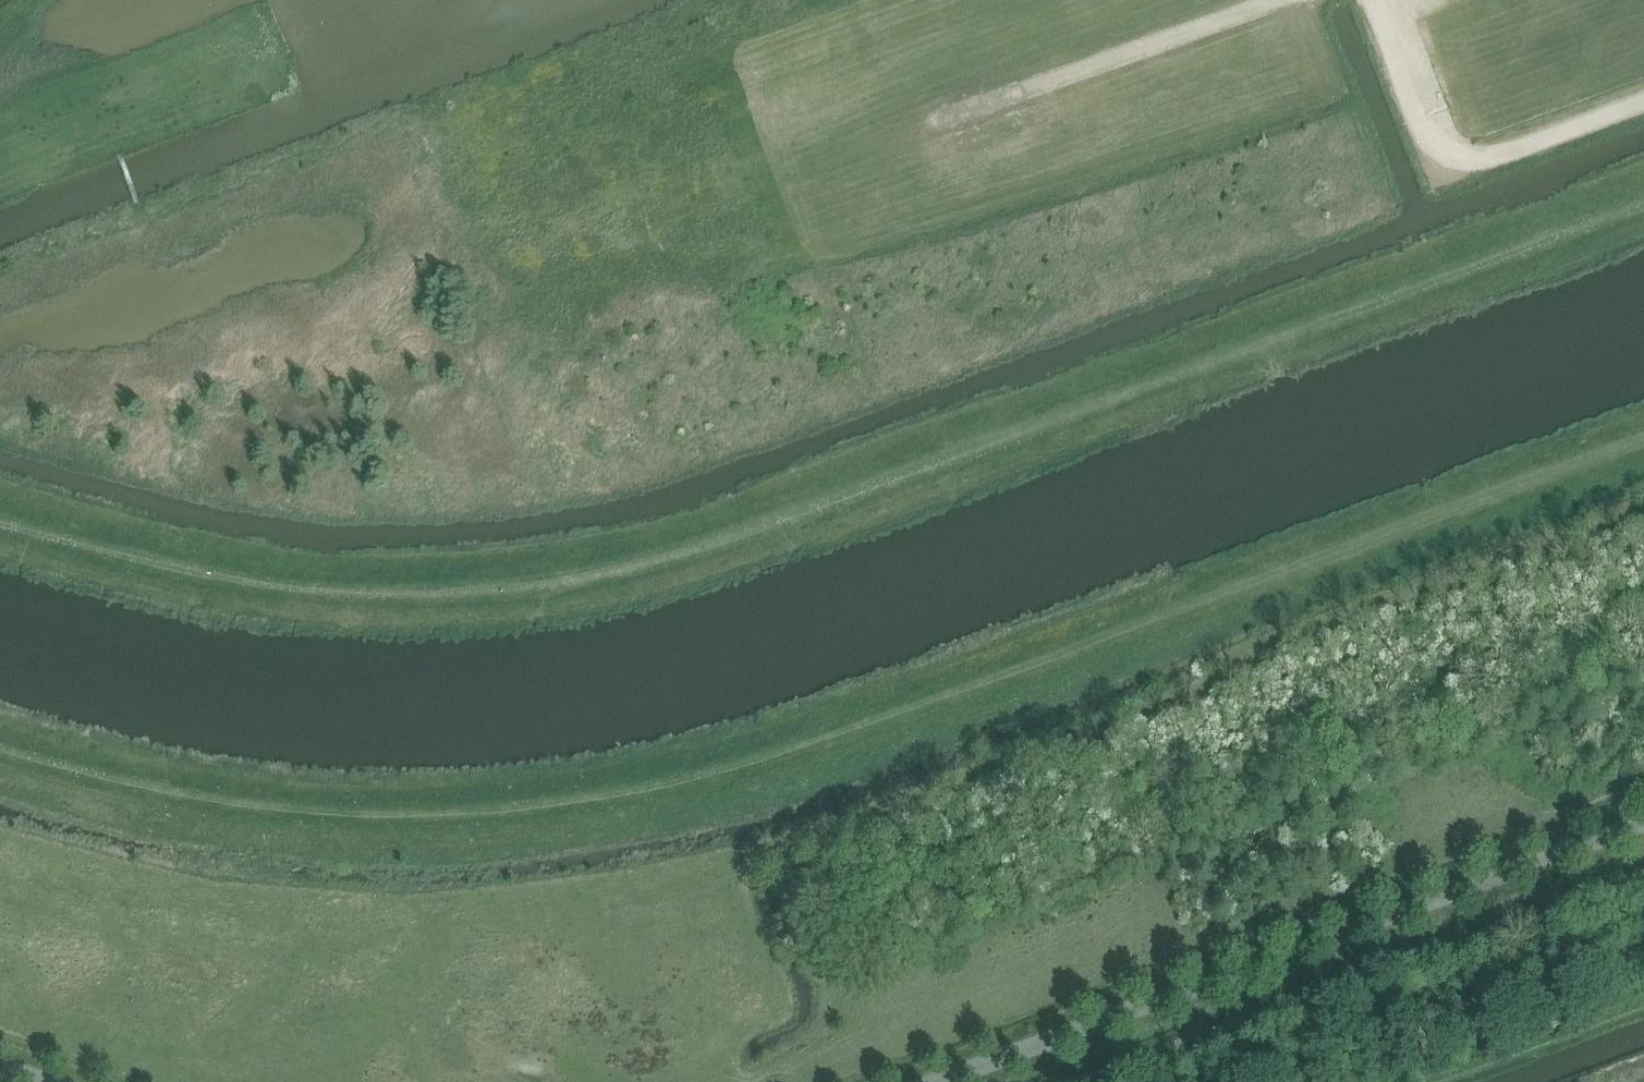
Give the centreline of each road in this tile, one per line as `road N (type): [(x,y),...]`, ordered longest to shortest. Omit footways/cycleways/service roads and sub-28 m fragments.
road 1 (unclassified): [(945,1081),(1643,823)]
road 2 (track): [(1643,103),(1495,158),(1454,156),(1426,132),(1376,0)]

